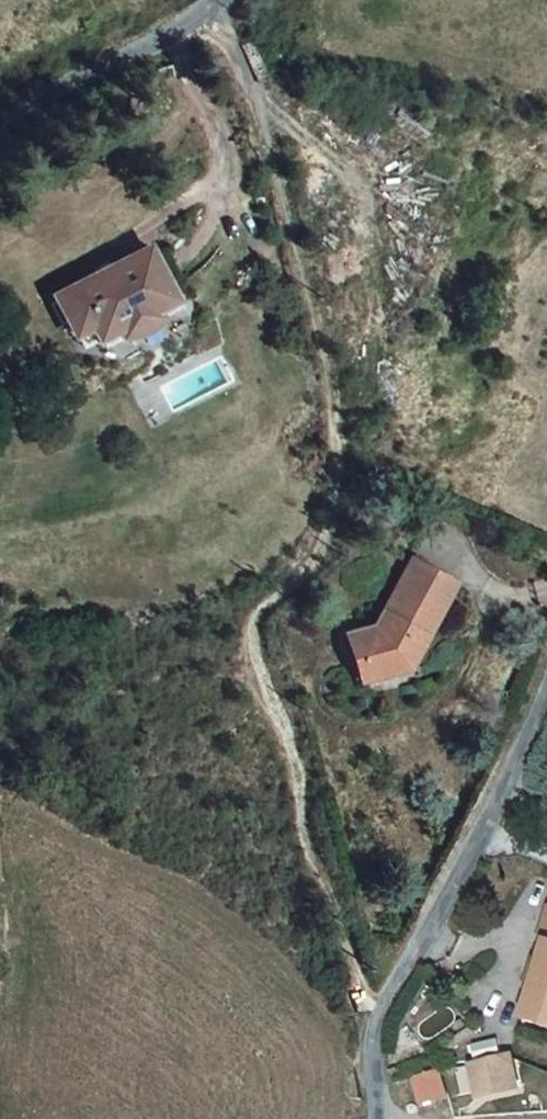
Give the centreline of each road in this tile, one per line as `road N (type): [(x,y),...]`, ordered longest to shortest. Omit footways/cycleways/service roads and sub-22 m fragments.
road 1 (track): [(381,1012),(329,888),(257,639),(274,600),(333,534),(343,362),(299,208),(217,4)]
road 2 (residential): [(376,1118),(381,1012),(466,855),(546,677)]
road 3 (residential): [(221,0),(120,55),(0,138)]

